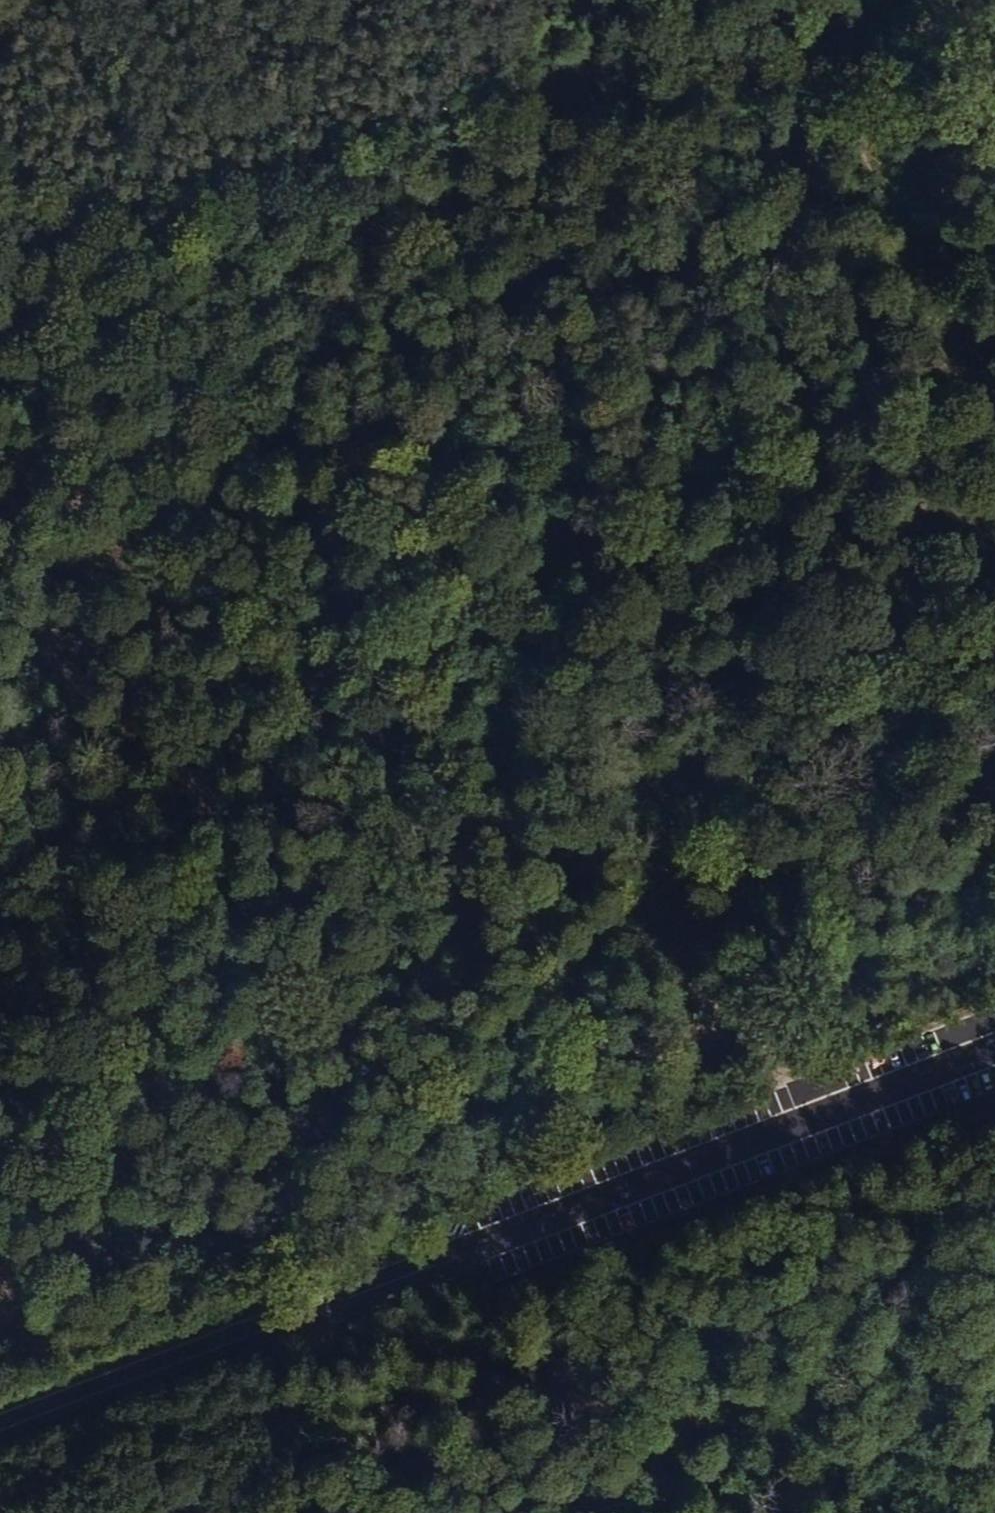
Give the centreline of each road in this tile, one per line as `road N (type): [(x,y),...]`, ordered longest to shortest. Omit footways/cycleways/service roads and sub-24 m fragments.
road 1 (tertiary): [(0,1426),(994,1051)]
road 2 (track): [(994,374),(822,0)]

